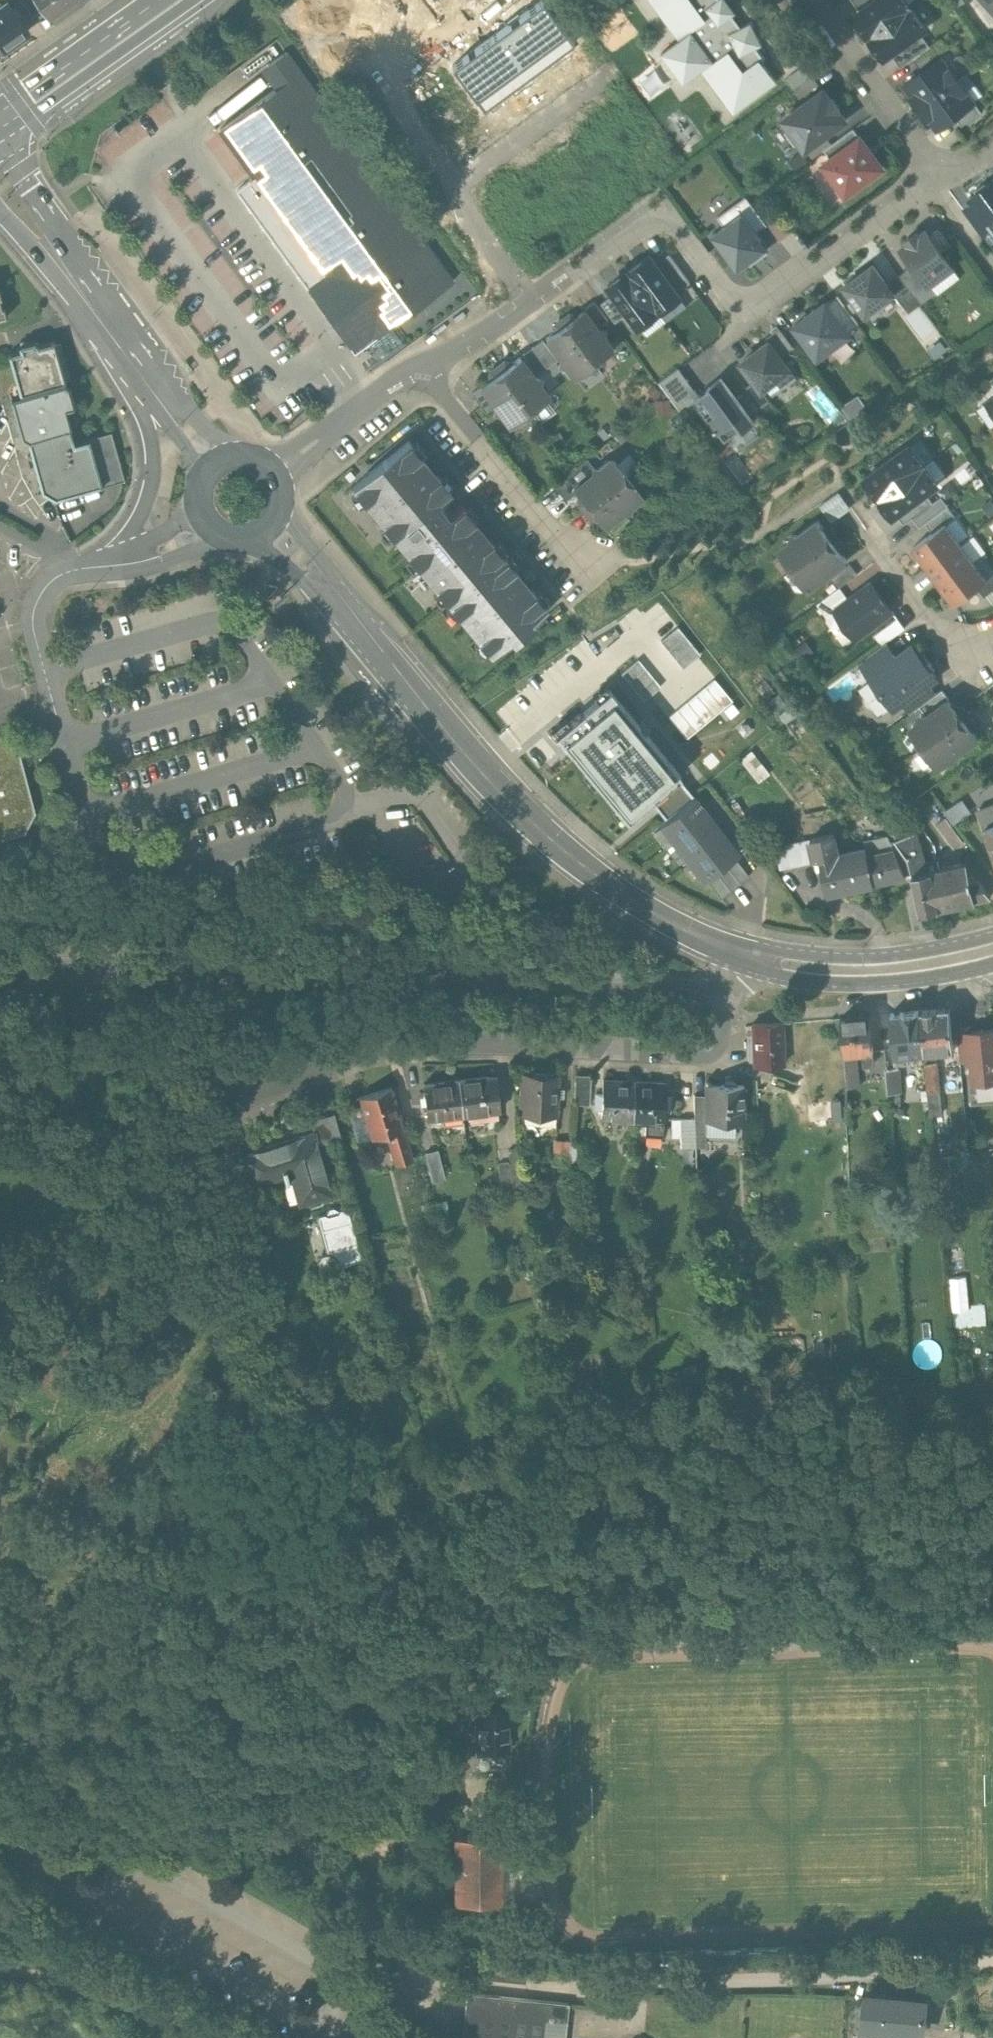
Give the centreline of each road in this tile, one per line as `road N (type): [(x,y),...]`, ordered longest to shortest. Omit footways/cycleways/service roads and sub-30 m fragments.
road 1 (track): [(272,1816),(347,1890),(383,1942),(435,1978),(579,1986),(774,1979),(918,1973),(992,1958)]
road 2 (residential): [(0,967),(609,984),(787,966)]
road 3 (secondary): [(787,966),(703,939),(567,849),(274,530)]
road 4 (residential): [(787,966),(734,996),(705,1037),(662,1050),(369,1038),(302,1049),(225,1079)]
road 5 (residential): [(580,275),(663,214),(730,300),(755,308),(929,180)]
road 6 (residential): [(422,375),(570,554),(597,559)]
road 7 (residential): [(487,0),(399,65),(388,88),(456,187)]
road 8 (unclassified): [(118,335),(148,414),(156,471),(139,523),(104,567)]
road 9 (residential): [(992,642),(957,657),(840,483)]
road 10 (residential): [(801,0),(929,180)]
road 11 (secondary): [(992,952),(882,972),(787,966)]
road 12 (primary): [(168,0),(0,118)]
road 13 (secondary): [(118,335),(0,182)]
road 14 (residential): [(456,187),(611,74)]
road 15 (residential): [(278,473),(390,386),(422,375)]
road 16 (secondary): [(213,462),(118,335)]
road 17 (residential): [(456,187),(532,308)]
road 18 (residential): [(422,375),(532,308)]

